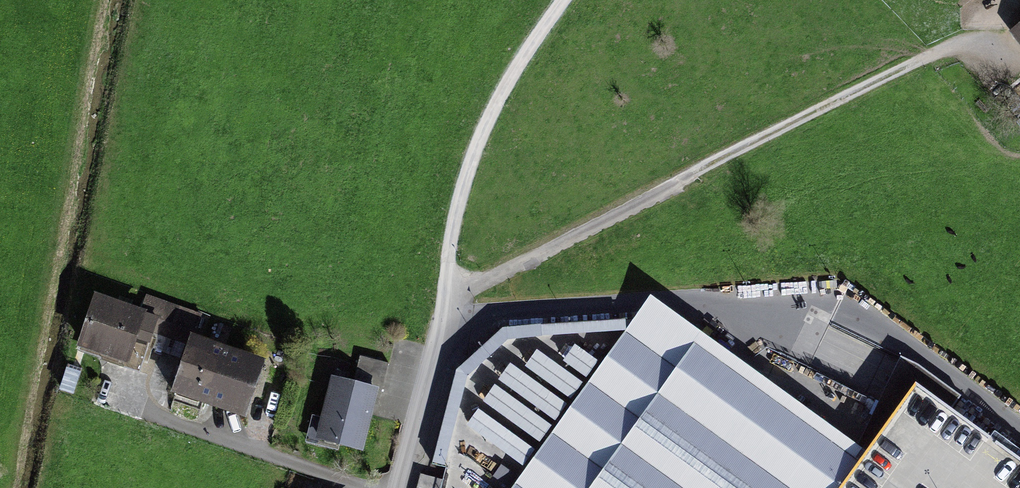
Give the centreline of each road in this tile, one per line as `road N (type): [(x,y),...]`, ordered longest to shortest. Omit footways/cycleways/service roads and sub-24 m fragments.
road 1 (unclassified): [(972,42),(446,301)]
road 2 (unclassified): [(562,0),(498,101),(476,152),(446,301)]
road 3 (residential): [(138,419),(352,487)]
road 4 (residential): [(442,324),(402,487)]

